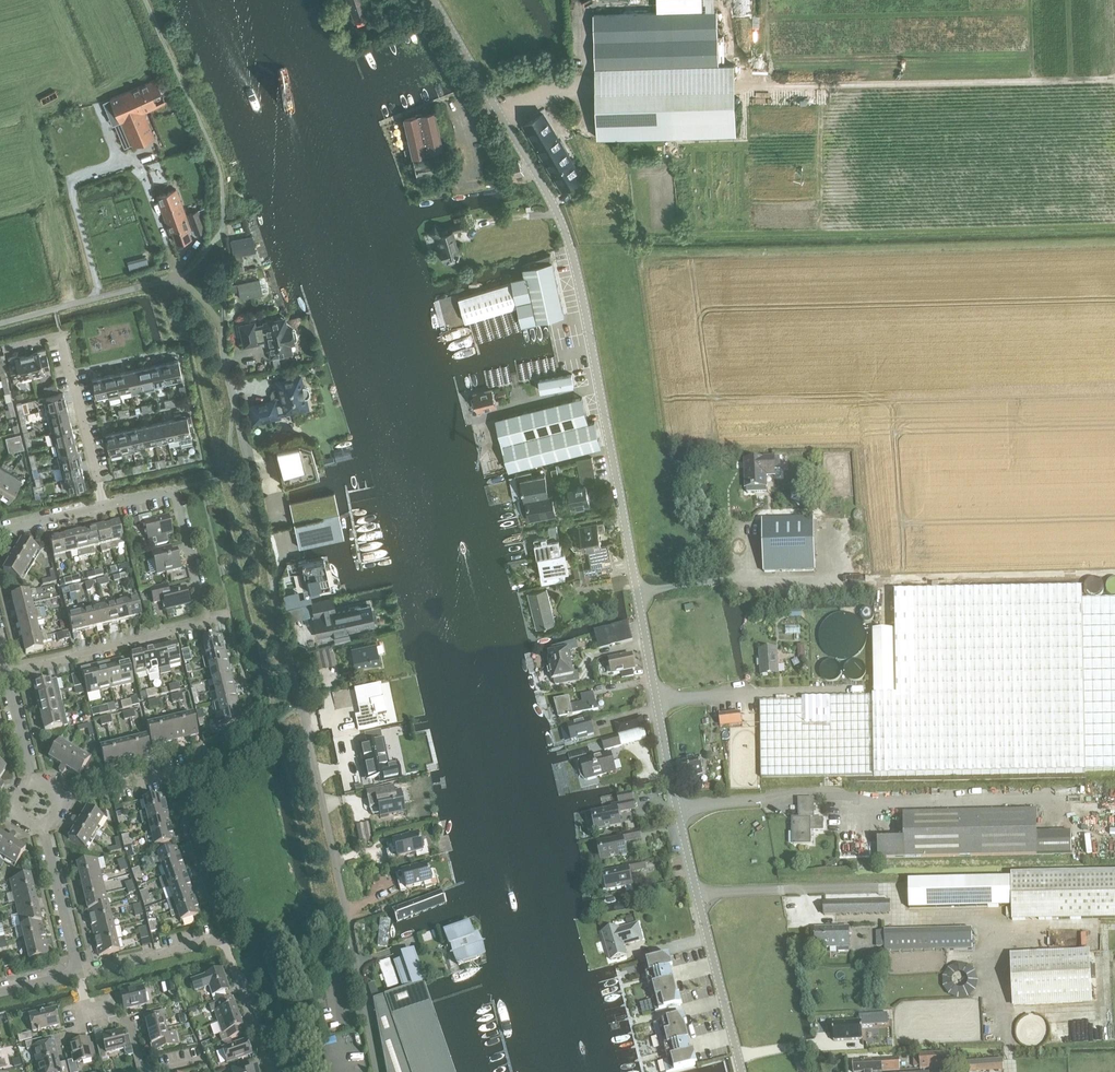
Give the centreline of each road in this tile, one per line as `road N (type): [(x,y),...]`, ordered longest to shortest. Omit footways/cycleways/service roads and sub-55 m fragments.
road 1 (tertiary): [(742,1071),(679,814),(571,249),(537,175),(433,0)]
road 2 (unclassified): [(0,322),(177,279),(220,315),(249,461)]
road 3 (unclassified): [(300,707),(378,1071)]
road 4 (track): [(744,87),(1114,78)]
road 5 (track): [(847,579),(1114,573)]
road 6 (track): [(1114,926),(998,929),(994,917),(906,919),(898,891)]
road 7 (residential): [(104,506),(61,334),(10,346)]
road 8 (residential): [(104,506),(174,489),(209,622)]
road 9 (residential): [(6,671),(209,622)]
road 10 (residential): [(42,828),(79,972)]
road 11 (residential): [(79,972),(223,939)]
road 12 (residential): [(269,1071),(223,939)]
road 13 (residential): [(60,798),(196,768)]

